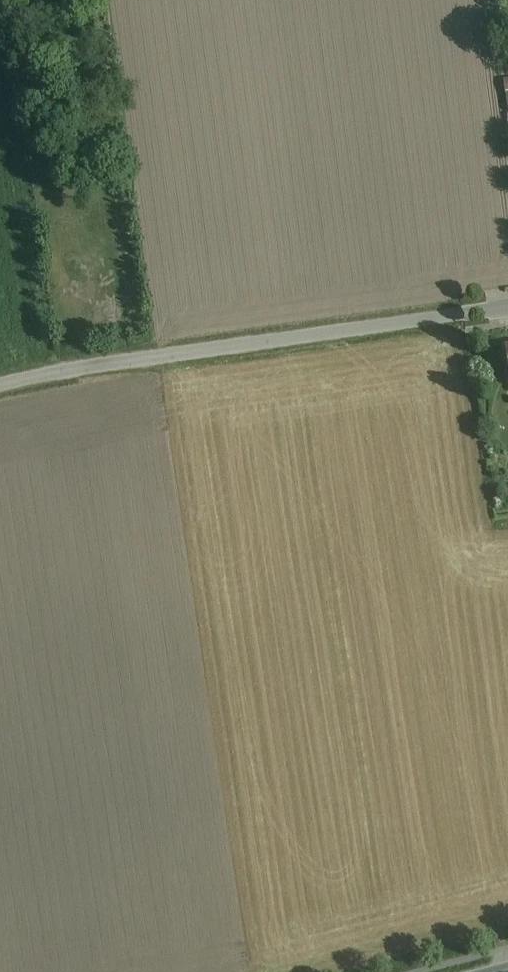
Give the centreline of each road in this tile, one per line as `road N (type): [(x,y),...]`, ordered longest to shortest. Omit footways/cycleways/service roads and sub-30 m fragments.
road 1 (residential): [(507,309),(0,385)]

